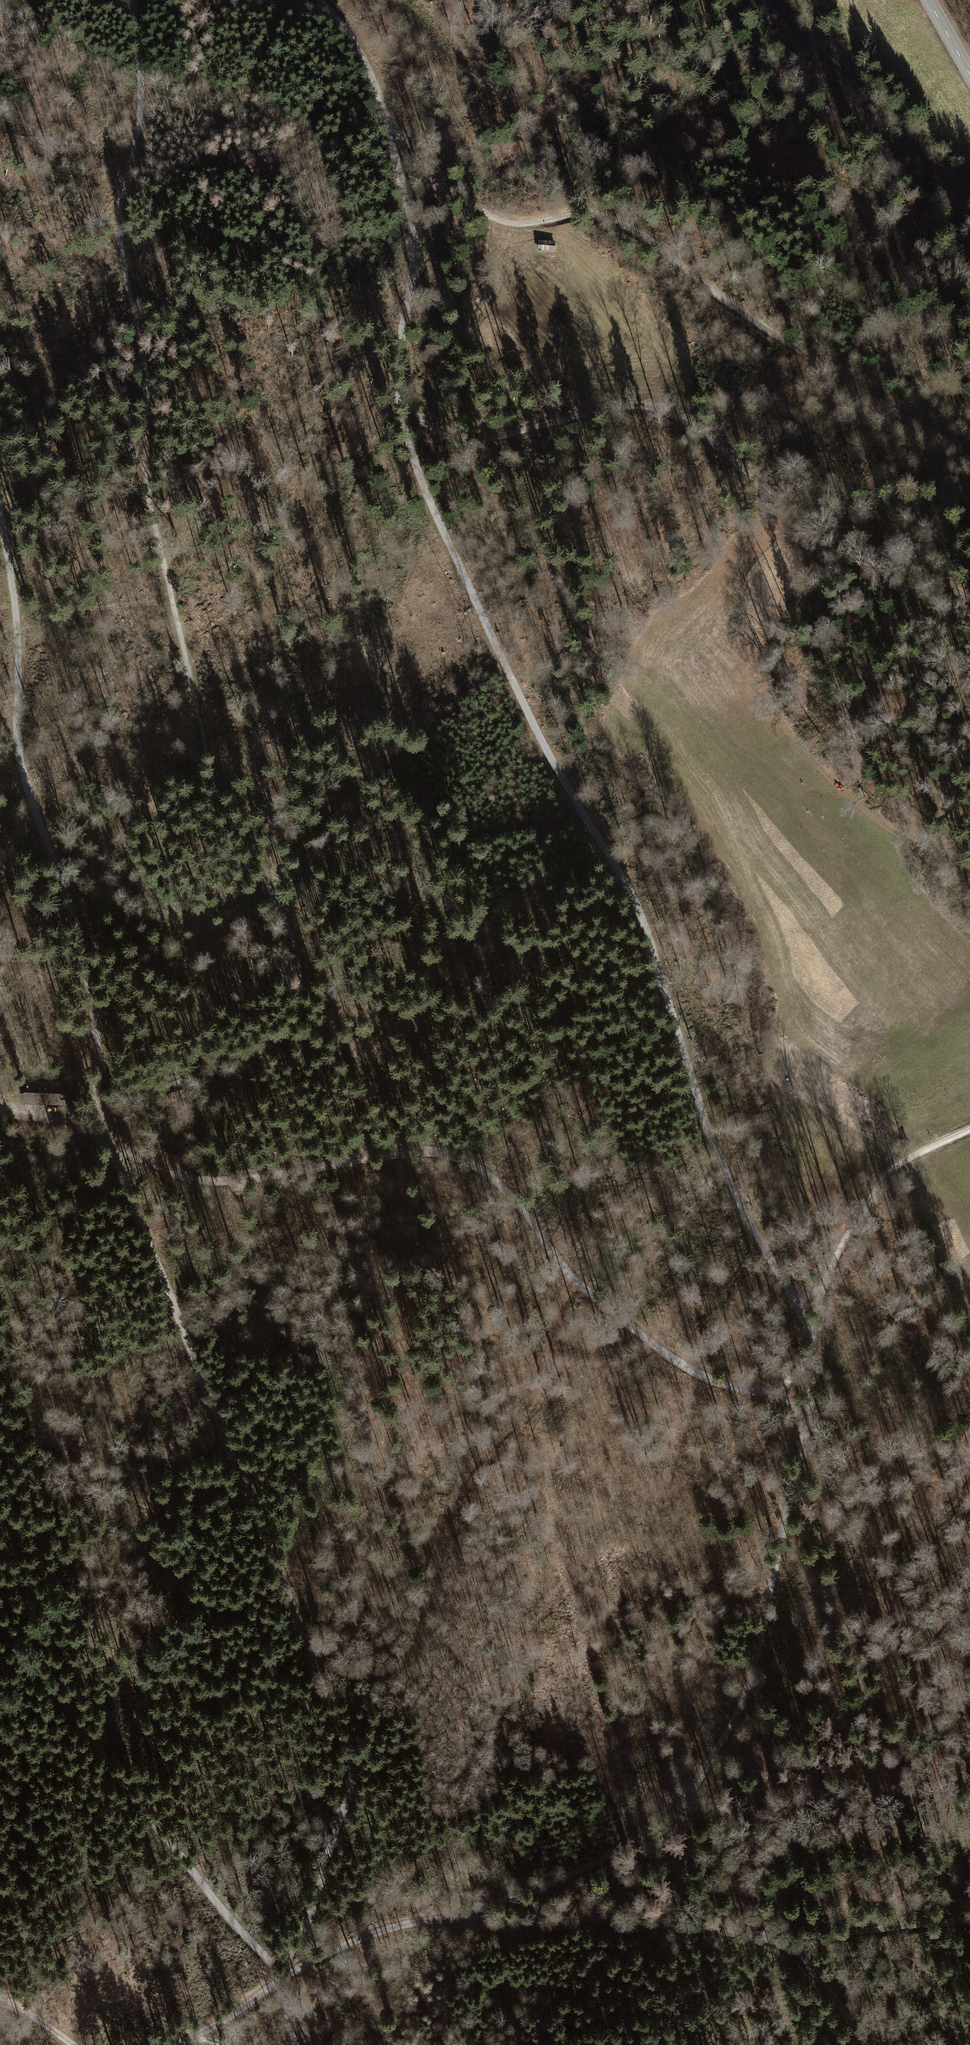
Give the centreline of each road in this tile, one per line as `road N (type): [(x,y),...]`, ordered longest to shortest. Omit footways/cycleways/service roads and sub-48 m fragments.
road 1 (track): [(322,0),(365,62),(400,138),(414,259),(397,356),(399,398),(418,480),(533,725),(622,871),(730,1182),(813,1333)]
road 2 (track): [(39,1117),(103,1106),(257,1057),(296,1023),(301,997),(297,952),(278,899),(224,808),(198,726),(145,495),(138,346),(118,206),(137,135),(137,0)]
road 3 (track): [(103,1106),(114,1170),(355,1766),(288,1966)]
road 4 (unclassified): [(969,1922),(798,1941),(655,1918),(450,1918),(307,1954),(241,2010),(176,2044)]
road 5 (track): [(450,1918),(574,1871),(672,1818),(757,1682),(806,1418)]
road 6 (track): [(400,138),(506,223),(569,215),(612,219),(646,234),(742,312),(872,396),(969,445)]
road 7 (track): [(399,398),(422,425),(487,441),(591,411),(646,407),(687,422),(778,506),(969,601)]
road 8 (track): [(103,1106),(96,1016),(74,914),(22,763),(17,631),(0,520)]
road 9 (track): [(39,1117),(107,1140),(145,1164),(218,1180),(444,1152),(502,1184),(565,1272)]
road 10 (track): [(0,1615),(203,1885),(282,1977),(290,2044)]
road 11 (track): [(538,1401),(555,1543),(631,1839)]
road 12 (track): [(355,1766),(437,1566),(459,1480),(538,1401)]
road 13 (track): [(672,1818),(762,1780),(830,1737),(937,1626),(969,1605)]
road 14 (track): [(813,1364),(830,1265),(870,1194),(908,1160),(969,1132)]
road 15 (track): [(432,168),(443,144),(613,72),(631,57),(652,0)]
road 16 (track): [(565,1272),(666,1355),(727,1386),(773,1390),(813,1364)]
road 17 (track): [(969,243),(904,226),(766,130)]
road 18 (track): [(798,1941),(866,2044)]

